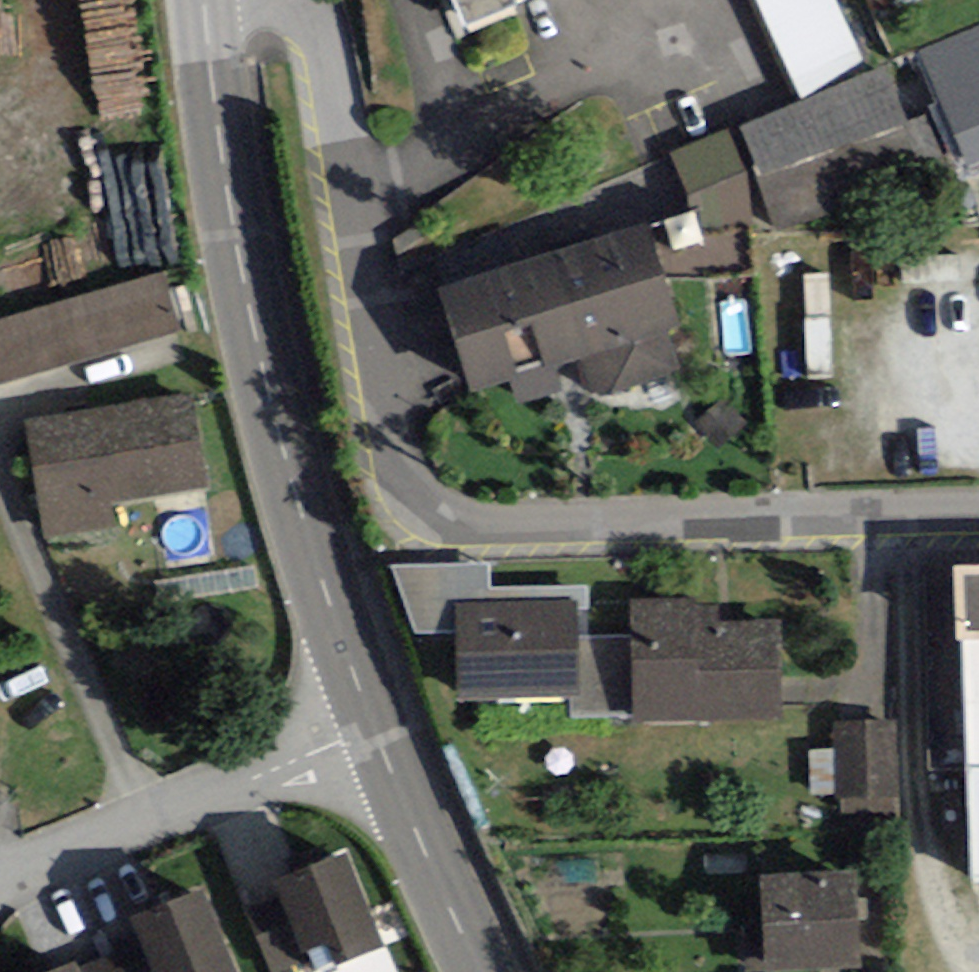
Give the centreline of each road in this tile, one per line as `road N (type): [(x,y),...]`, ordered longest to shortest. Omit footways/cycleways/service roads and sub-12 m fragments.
road 1 (residential): [(300,0),(328,51),(393,442),(415,489),(436,507),(494,524),(978,510)]
road 2 (tertiary): [(364,718),(269,400),(207,0)]
road 3 (residential): [(0,874),(364,718)]
road 4 (tertiary): [(484,971),(364,718)]

